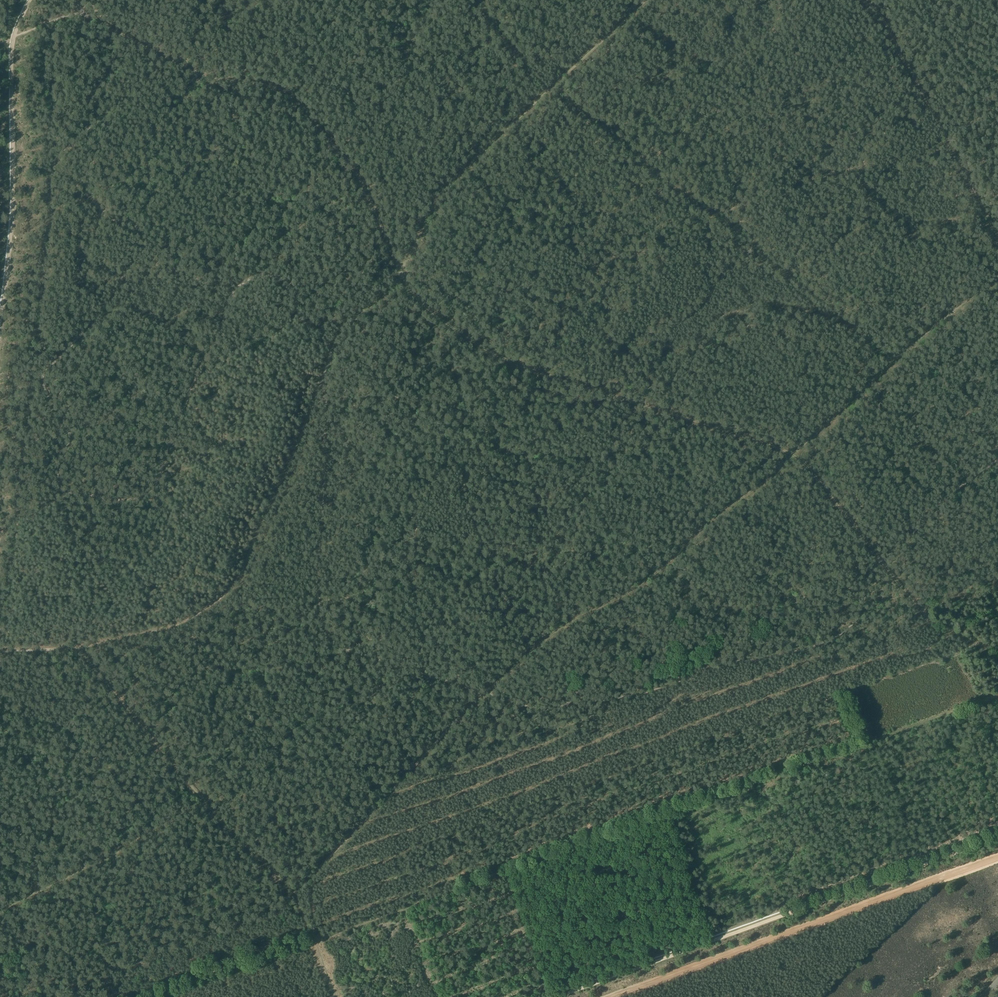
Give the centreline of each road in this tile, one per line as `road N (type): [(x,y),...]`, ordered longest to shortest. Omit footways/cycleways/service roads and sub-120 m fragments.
road 1 (track): [(647,0),(444,190),(398,285),(337,339),(293,463),(227,598),(161,629),(80,648),(0,650)]
road 2 (track): [(997,279),(792,455),(528,369),(468,340),(416,298),(357,181),(308,109),(284,91),(233,79)]
road 3 (track): [(997,694),(313,942),(334,996)]
road 4 (track): [(556,996),(997,838)]
road 5 (track): [(609,996),(997,856)]
road 6 (track): [(202,798),(80,648)]
road 7 (track): [(105,24),(182,64),(233,79)]

